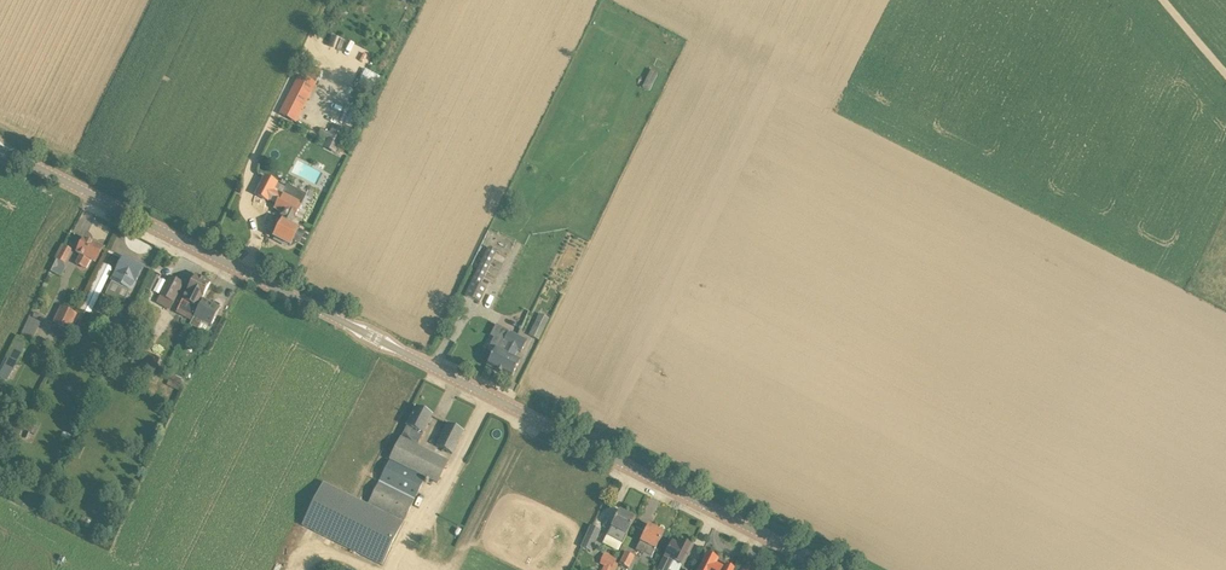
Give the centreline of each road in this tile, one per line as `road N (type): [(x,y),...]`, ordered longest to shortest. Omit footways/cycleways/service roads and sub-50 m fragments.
road 1 (tertiary): [(838,569),(0,147)]

